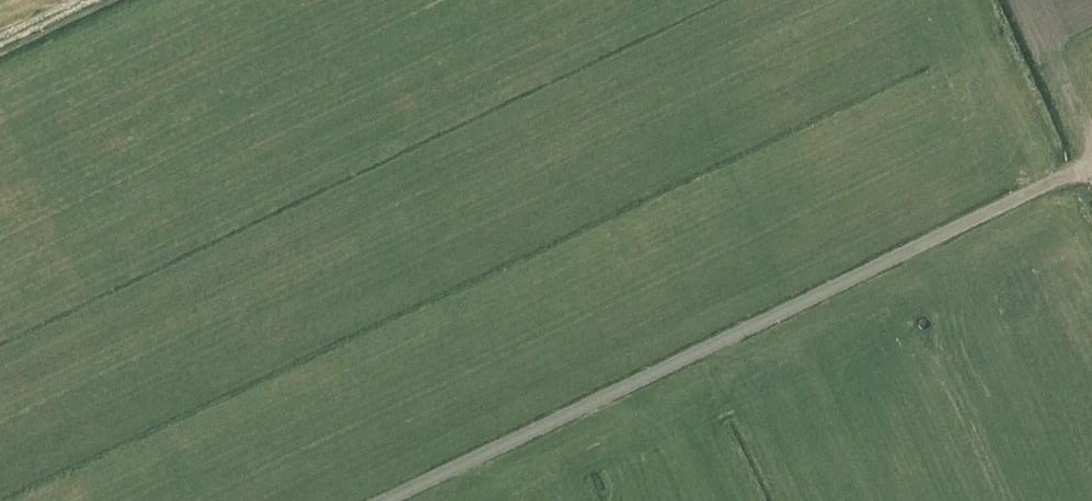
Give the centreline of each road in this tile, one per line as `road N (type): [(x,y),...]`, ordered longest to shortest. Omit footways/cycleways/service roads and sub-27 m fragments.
road 1 (track): [(1091,173),(391,500)]

